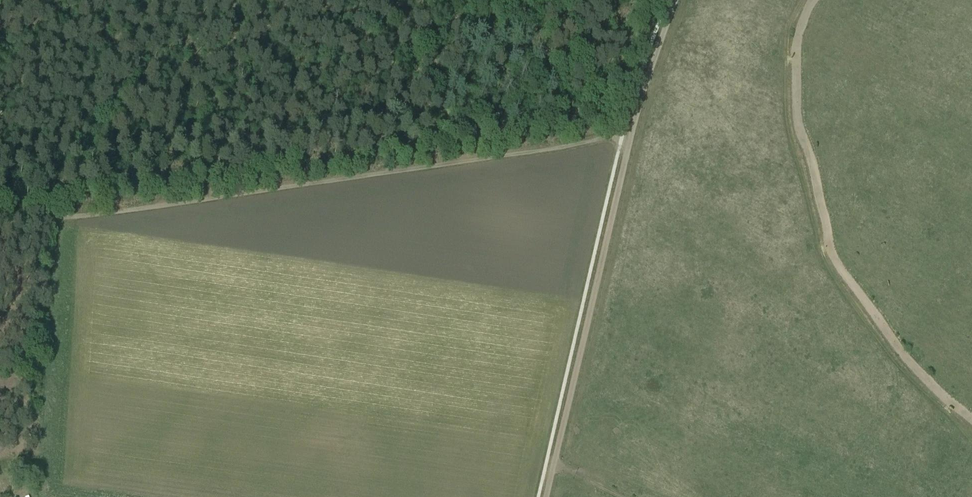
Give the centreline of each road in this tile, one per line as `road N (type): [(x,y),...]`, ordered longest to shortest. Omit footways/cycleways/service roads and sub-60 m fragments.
road 1 (track): [(0,225),(630,140)]
road 2 (track): [(675,0),(636,116),(546,496)]
road 3 (track): [(971,442),(894,359),(822,256),(785,111),(787,37),(800,0)]

